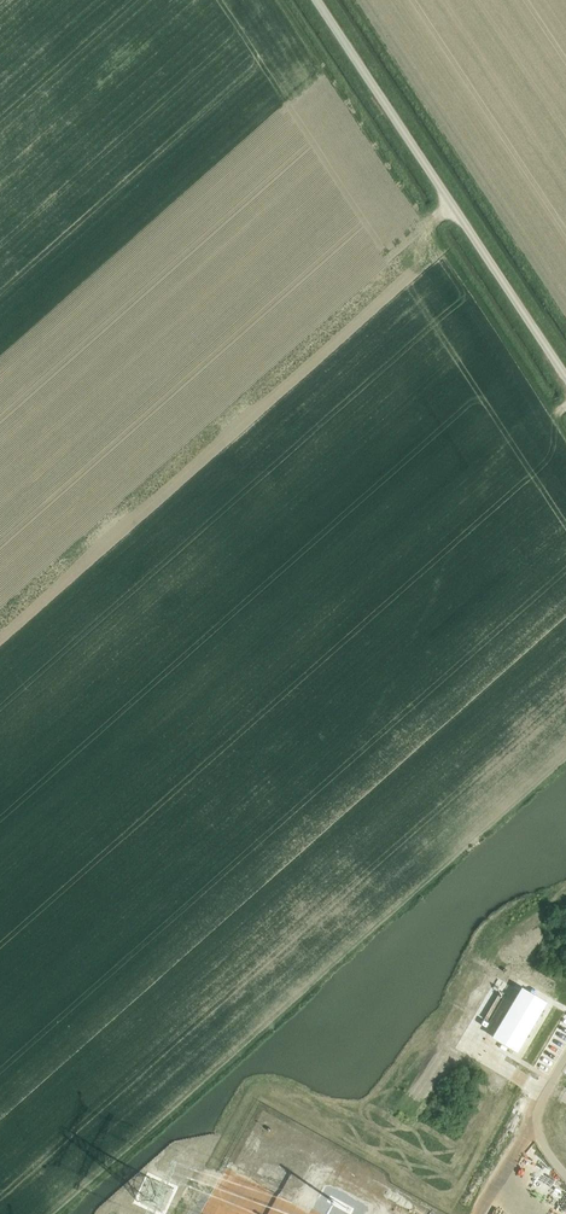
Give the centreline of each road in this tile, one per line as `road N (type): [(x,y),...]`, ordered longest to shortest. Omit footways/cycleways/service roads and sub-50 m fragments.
road 1 (unclassified): [(565,378),(316,0)]

